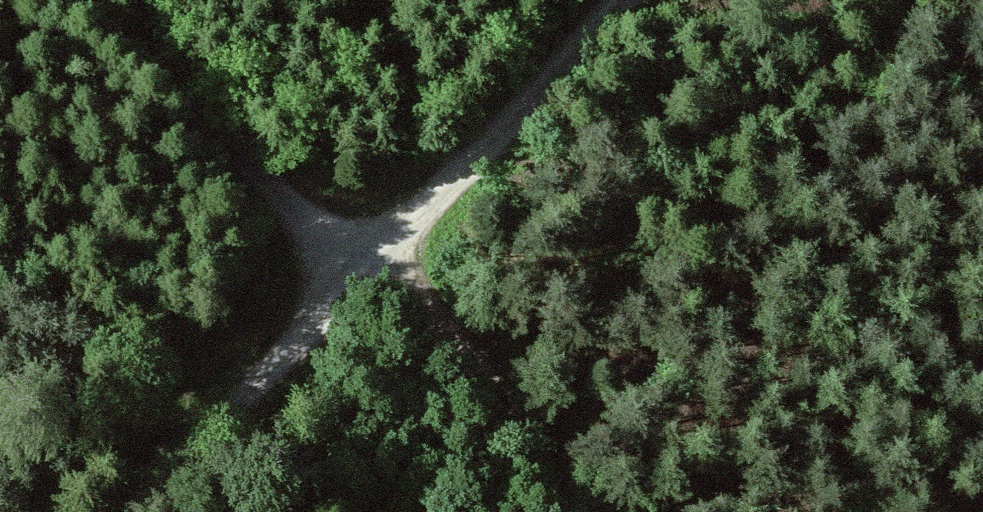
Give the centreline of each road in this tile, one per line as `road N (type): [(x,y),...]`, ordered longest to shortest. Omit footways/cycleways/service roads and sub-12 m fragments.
road 1 (track): [(49,0),(213,130),(353,278)]
road 2 (track): [(130,511),(384,249)]
road 3 (track): [(384,249),(618,0)]
road 4 (track): [(384,249),(574,511)]

